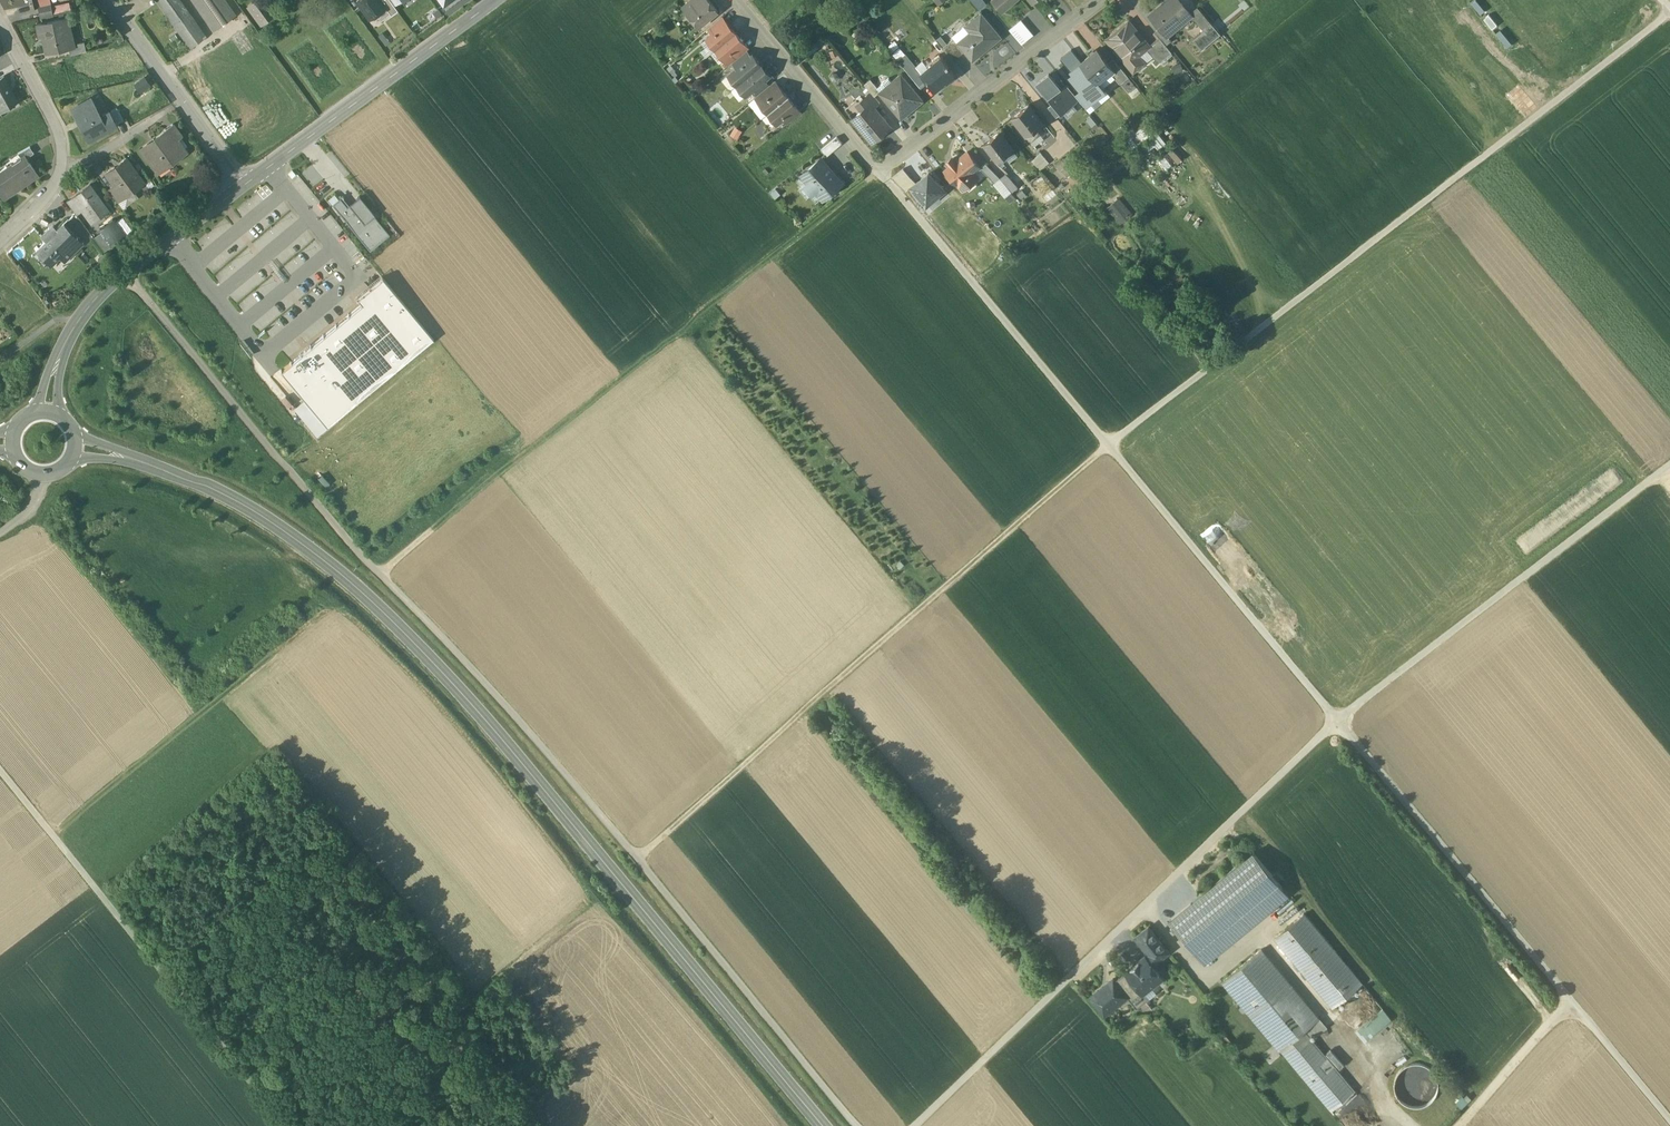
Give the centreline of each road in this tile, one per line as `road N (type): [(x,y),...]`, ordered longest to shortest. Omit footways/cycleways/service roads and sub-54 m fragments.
road 1 (secondary): [(820,1125),(497,736),(349,585),(284,535),(173,473),(133,455),(74,450)]
road 2 (track): [(638,858),(499,694),(379,574),(126,271)]
road 3 (track): [(1669,12),(1106,445)]
road 4 (track): [(878,170),(379,574)]
road 5 (track): [(1106,445),(1098,465),(945,600),(822,692),(638,858)]
road 6 (track): [(1337,724),(917,1125)]
road 7 (residential): [(1097,0),(878,170),(735,0)]
road 8 (track): [(288,1125),(0,770)]
road 9 (track): [(1669,467),(1337,724)]
road 10 (track): [(342,609),(54,837)]
road 11 (track): [(1337,724),(1571,1004)]
road 12 (track): [(1106,445),(1337,724)]
road 13 (track): [(878,170),(1106,445)]
road 14 (track): [(855,1125),(638,858)]
road 15 (track): [(588,902),(333,1125)]
road 16 (tertiary): [(243,184),(100,294),(59,351),(49,411)]
road 17 (tertiary): [(494,0),(243,184)]
road 18 (residential): [(109,0),(243,184)]
road 19 (track): [(1455,1125),(1571,1004)]
road 20 (residential): [(0,23),(64,136),(66,172)]
road 21 (track): [(1571,1004),(1669,1121)]
road 22 (residential): [(183,113),(91,171),(66,172)]

